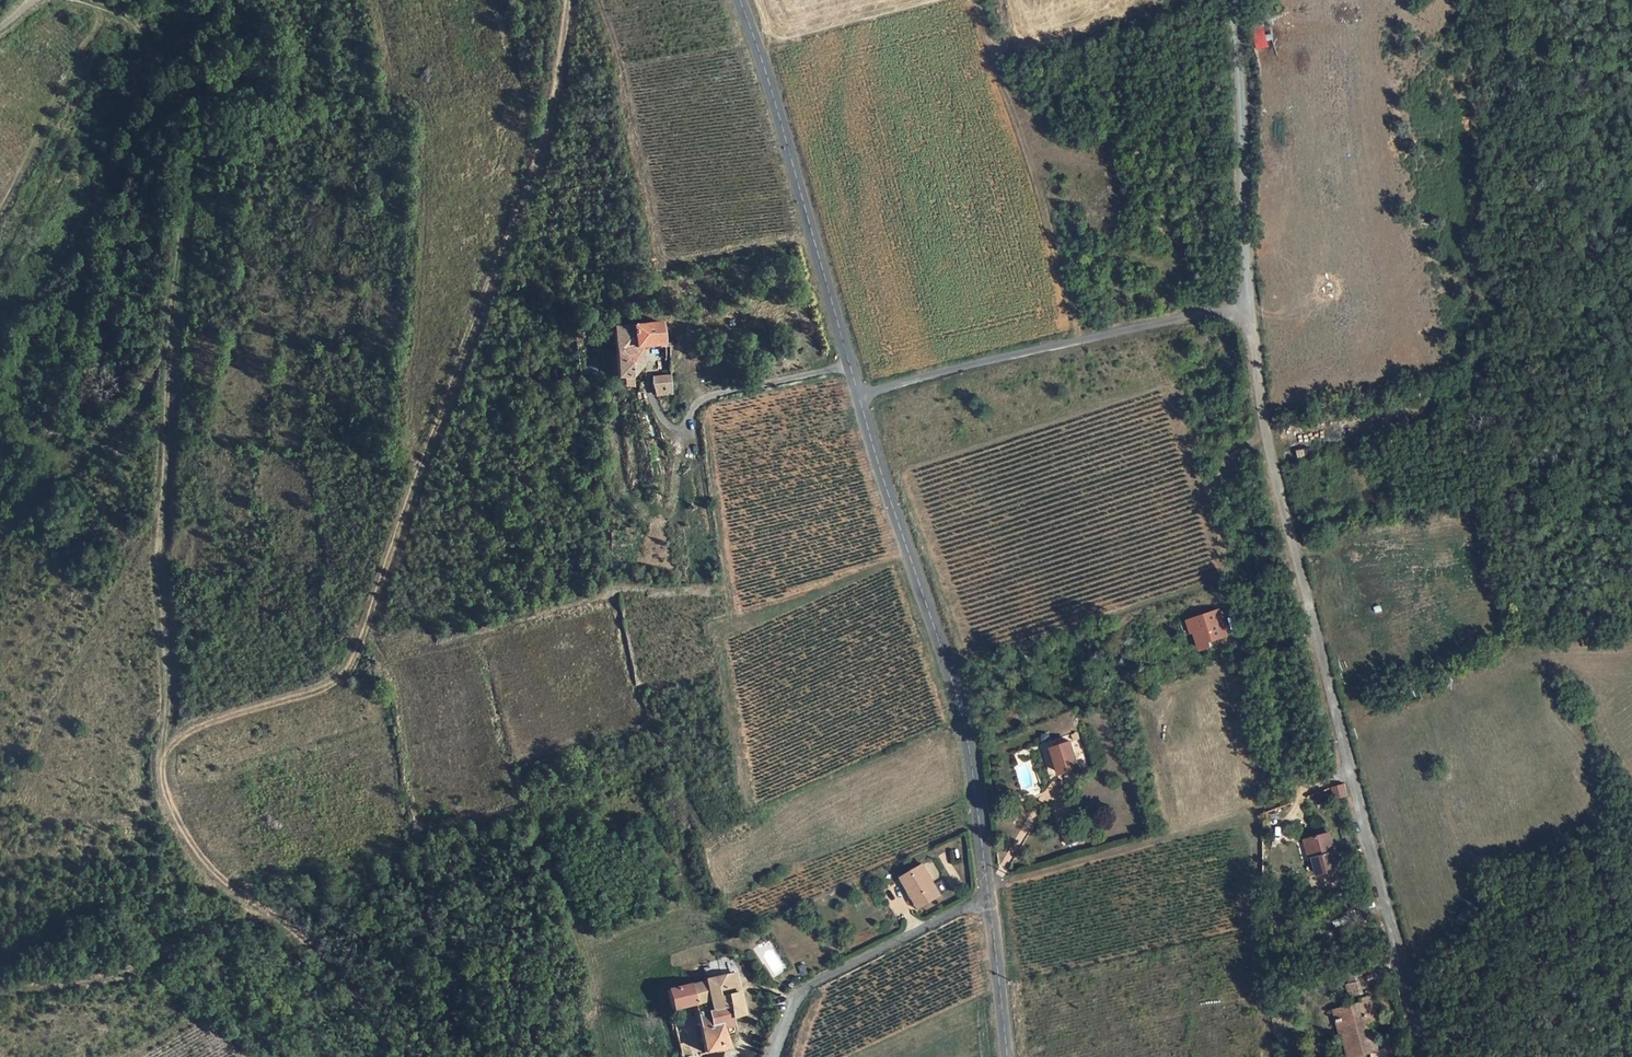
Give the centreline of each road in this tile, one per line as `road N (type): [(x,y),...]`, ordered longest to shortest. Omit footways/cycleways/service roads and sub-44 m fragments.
road 1 (track): [(393,1056),(332,965),(207,862),(171,805),(163,760),(204,723),(321,689),(351,665),(528,193),(558,86),(569,0)]
road 2 (unclassified): [(1428,1056),(1239,316),(1191,313),(857,394)]
road 3 (track): [(163,760),(170,690),(159,551),(184,169),(177,116),(148,44),(137,25),(85,0)]
road 4 (tertiary): [(857,394),(966,732),(987,895)]
road 5 (tertiary): [(740,0),(857,394)]
road 6 (track): [(1234,0),(1249,297),(1239,316)]
road 7 (unclassified): [(773,1056),(802,993),(987,895)]
road 8 (track): [(170,340),(98,442),(0,535)]
road 9 (track): [(0,213),(99,27),(102,6)]
road 10 (tertiary): [(987,895),(1006,1056)]

